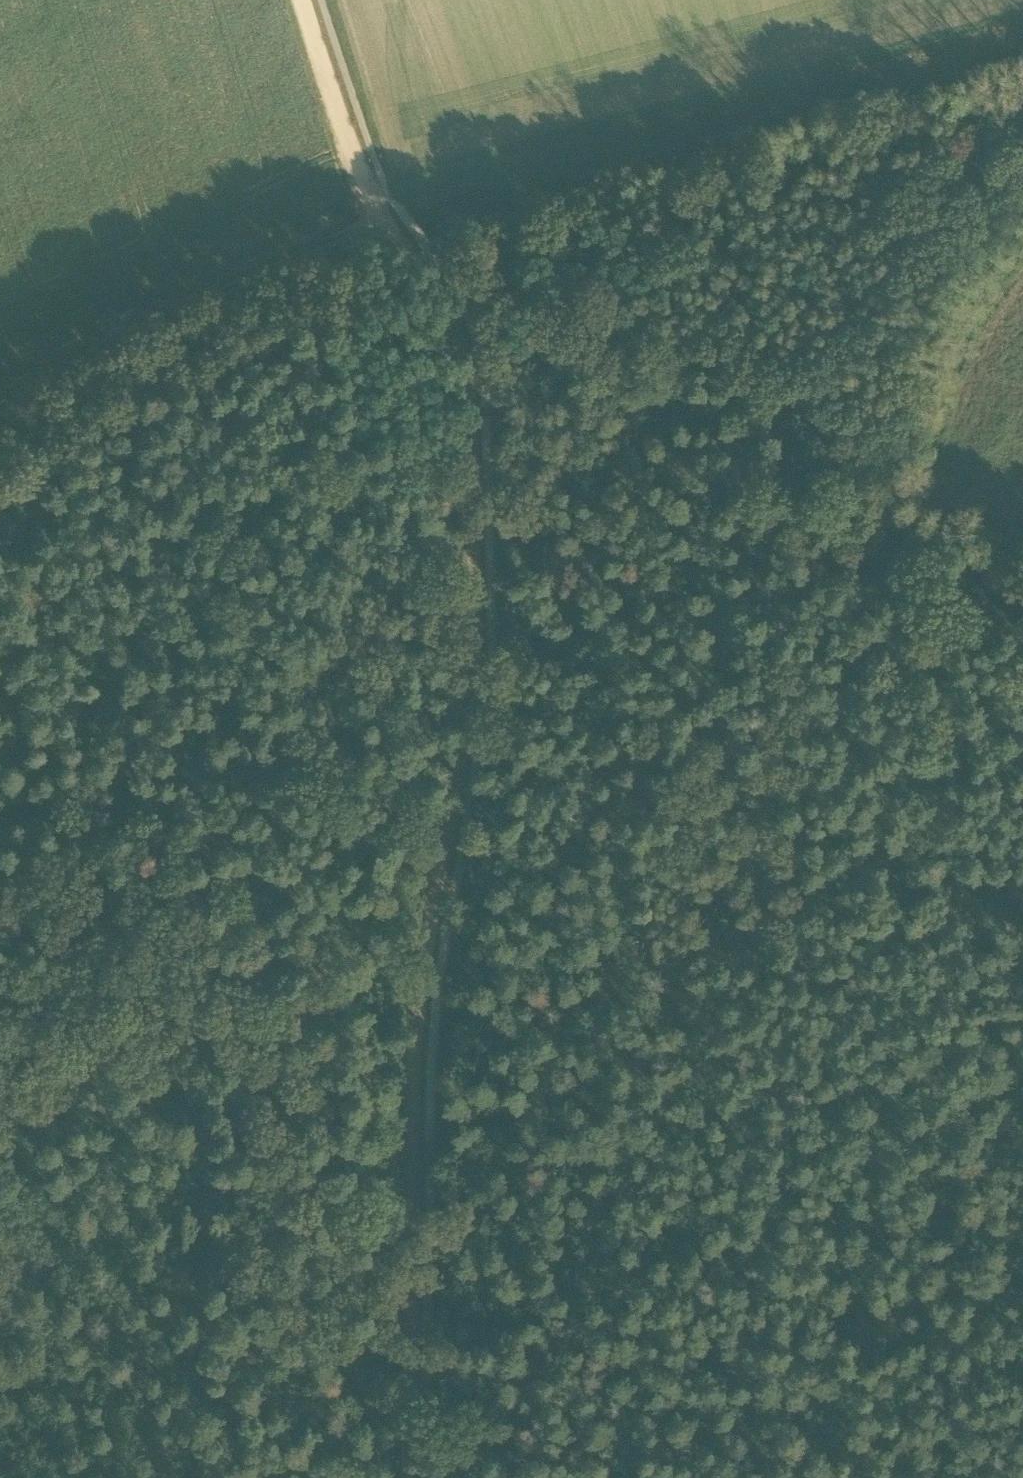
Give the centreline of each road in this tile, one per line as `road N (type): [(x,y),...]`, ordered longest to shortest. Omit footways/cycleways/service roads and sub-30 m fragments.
road 1 (track): [(477,587),(471,716),(420,1020),(412,1323)]
road 2 (track): [(1022,540),(943,516),(796,399),(482,282),(437,289)]
road 3 (track): [(0,821),(111,766),(250,757),(290,743),(318,726),(394,633),(477,587)]
road 4 (track): [(382,214),(0,391)]
road 5 (track): [(437,289),(470,378),(477,587)]
road 6 (track): [(382,214),(356,163),(304,0)]
road 7 (track): [(412,1323),(410,1477)]

